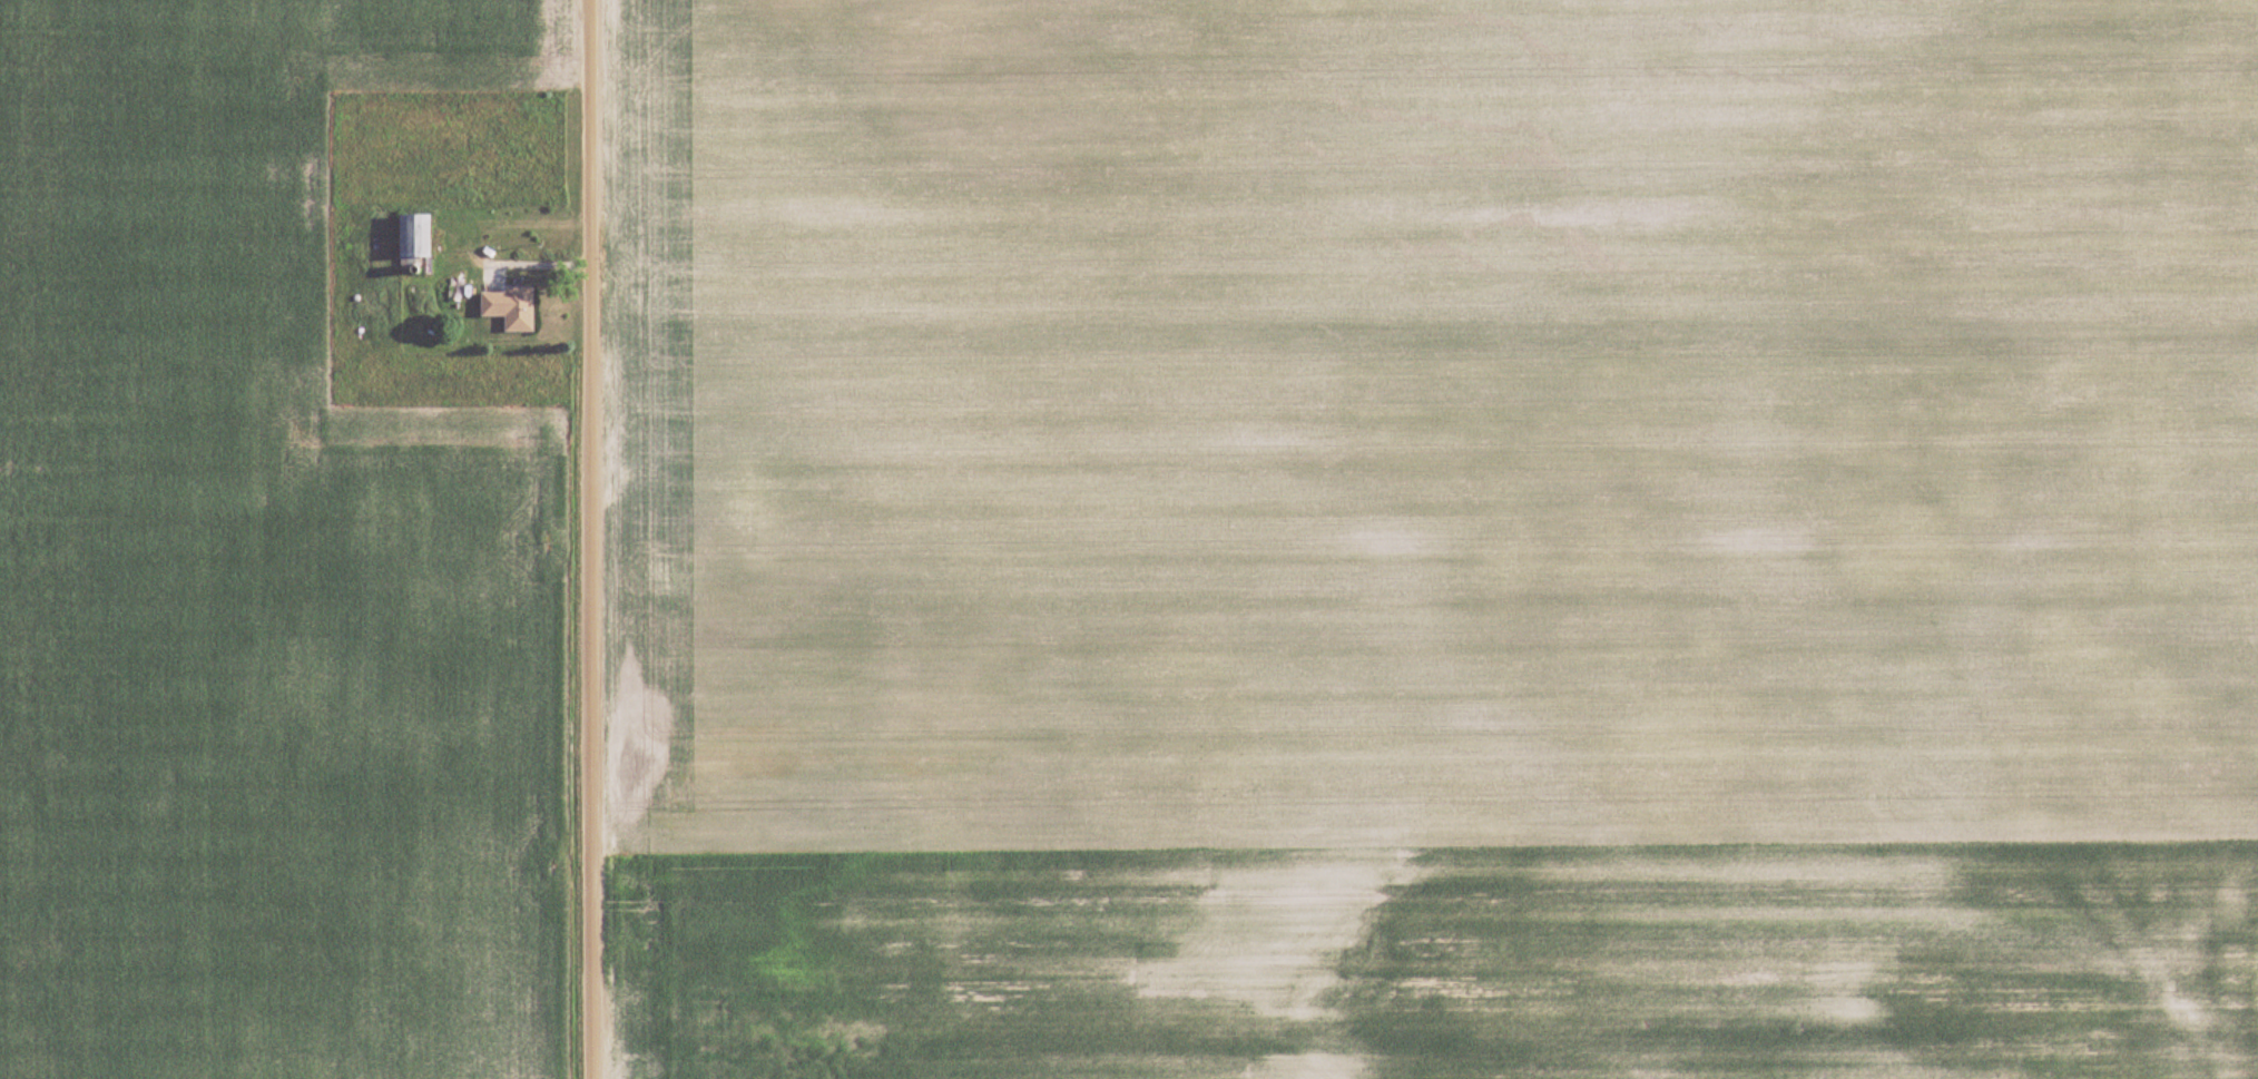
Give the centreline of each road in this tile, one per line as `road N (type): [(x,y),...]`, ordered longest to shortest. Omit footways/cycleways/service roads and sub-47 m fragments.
road 1 (residential): [(592,1078),(587,0)]

